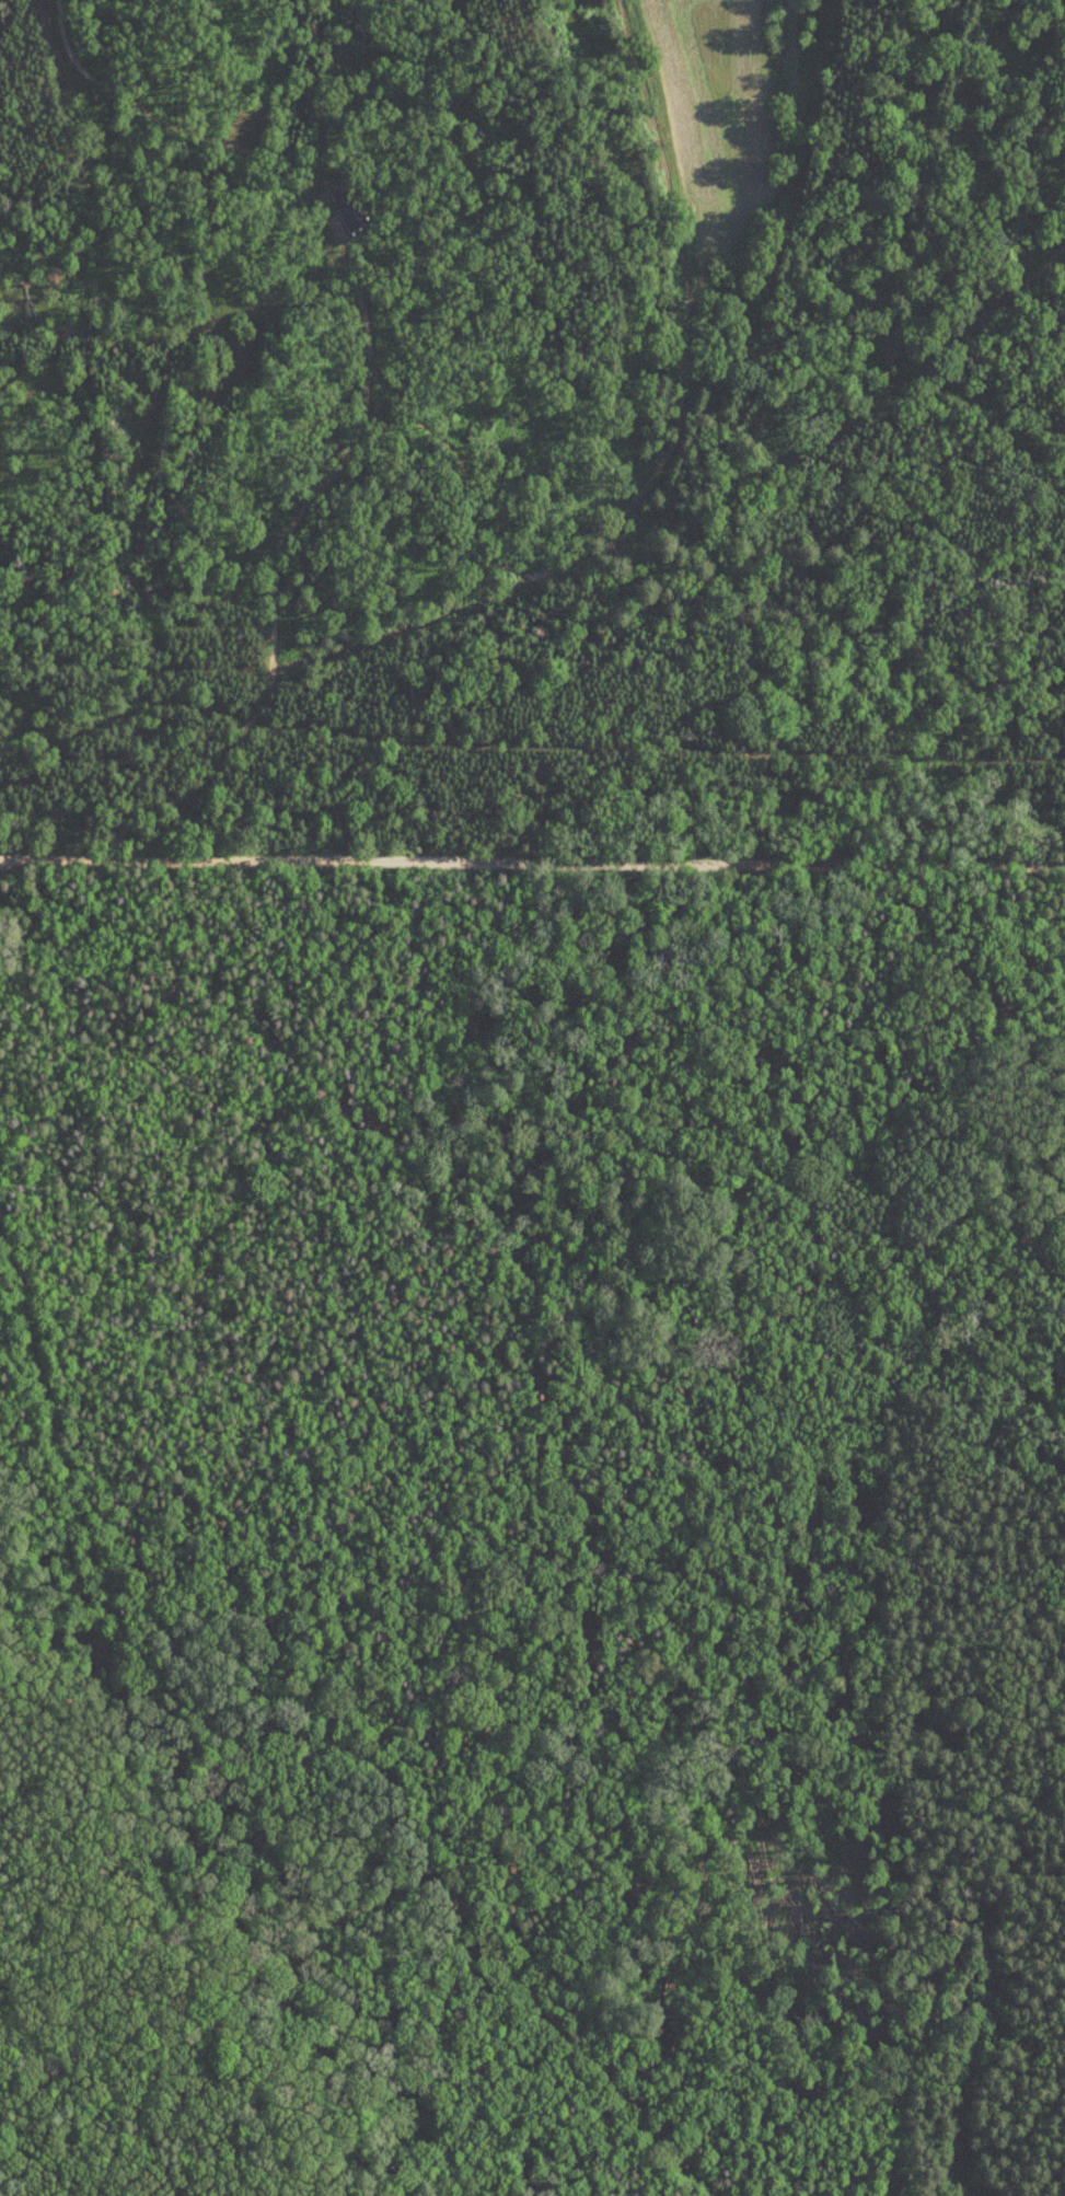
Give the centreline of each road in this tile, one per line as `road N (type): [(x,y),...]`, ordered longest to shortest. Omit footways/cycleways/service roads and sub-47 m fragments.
road 1 (residential): [(1064,864),(0,857)]
road 2 (track): [(716,2195),(458,1904),(385,1770)]
road 3 (residential): [(153,1673),(121,1627),(78,1498),(0,1161)]
road 4 (residential): [(385,1770),(338,1744),(276,1727),(153,1673)]

